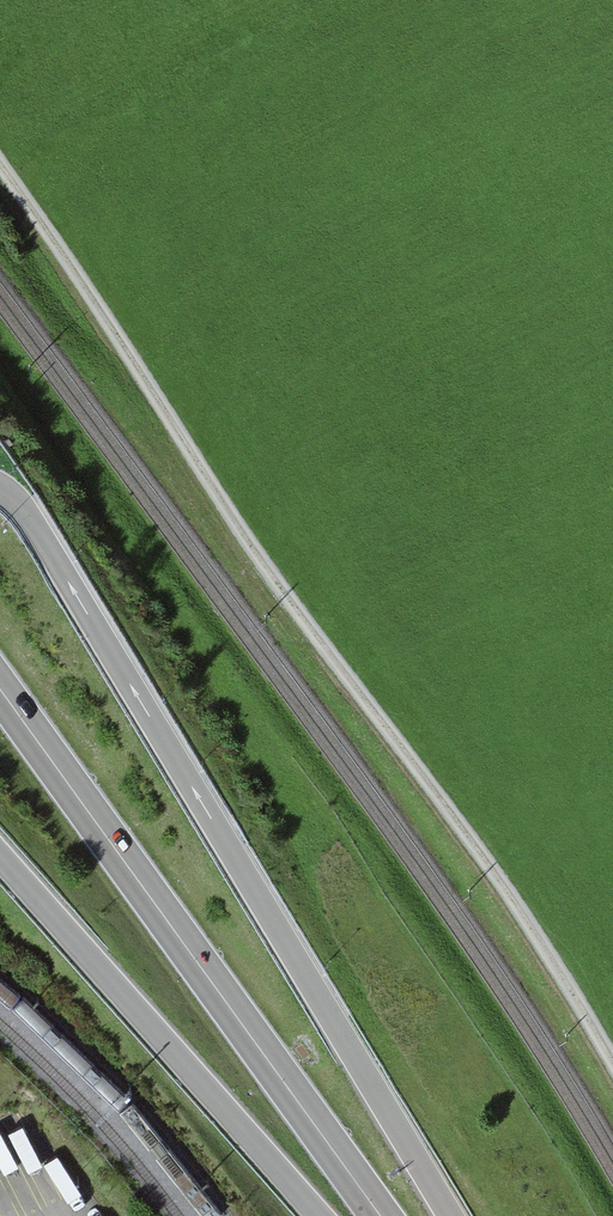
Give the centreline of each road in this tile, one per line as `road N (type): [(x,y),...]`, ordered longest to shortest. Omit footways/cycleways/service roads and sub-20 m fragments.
road 1 (unclassified): [(0,164),(211,484),(570,982),(612,1056)]
road 2 (trunk): [(450,1215),(35,526),(0,488)]
road 3 (trunk): [(0,689),(381,1215)]
road 4 (trunk): [(0,855),(320,1215)]

